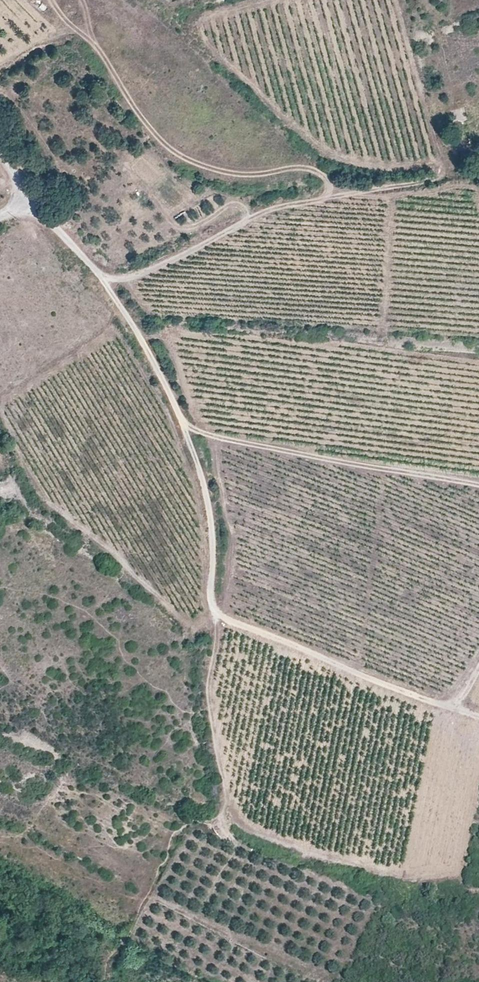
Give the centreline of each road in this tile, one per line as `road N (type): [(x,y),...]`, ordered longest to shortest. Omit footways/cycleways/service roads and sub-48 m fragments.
road 1 (track): [(26,204),(104,283),(179,412),(212,521),(214,603)]
road 2 (track): [(104,283),(203,250),(247,219),(437,179)]
road 3 (track): [(214,603),(283,642),(454,704),(478,721)]
road 4 (track): [(214,603),(216,818)]

